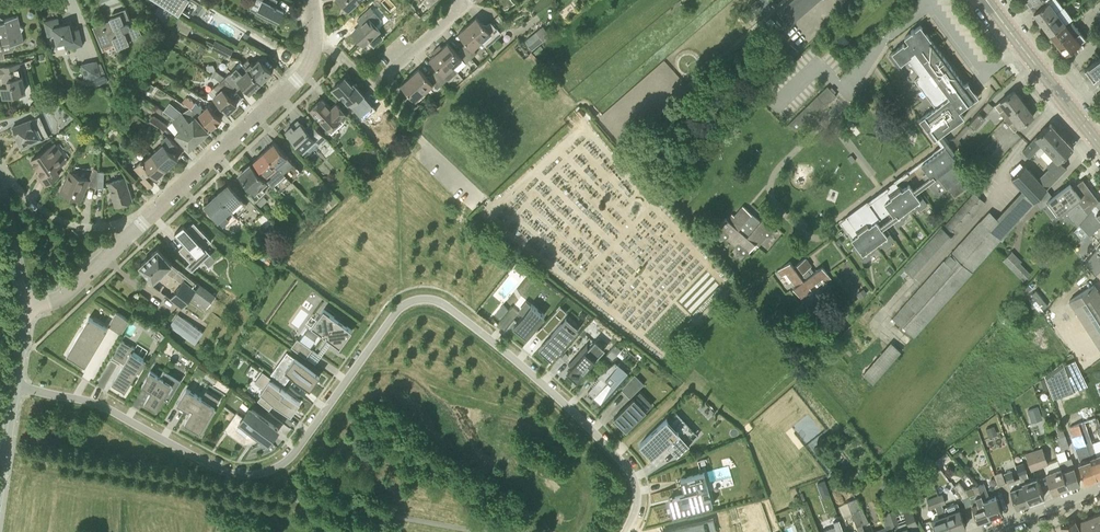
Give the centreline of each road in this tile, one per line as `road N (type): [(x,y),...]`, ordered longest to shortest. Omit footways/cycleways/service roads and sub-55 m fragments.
road 1 (residential): [(16,386),(84,401),(227,472),(270,469),(305,438),(397,310),(430,299),(536,377),(626,465),(637,500),(625,531)]
road 2 (residential): [(27,306),(65,294),(296,81),(315,45)]
road 3 (tertiary): [(1099,145),(987,0)]
road 4 (residential): [(1099,487),(983,531)]

